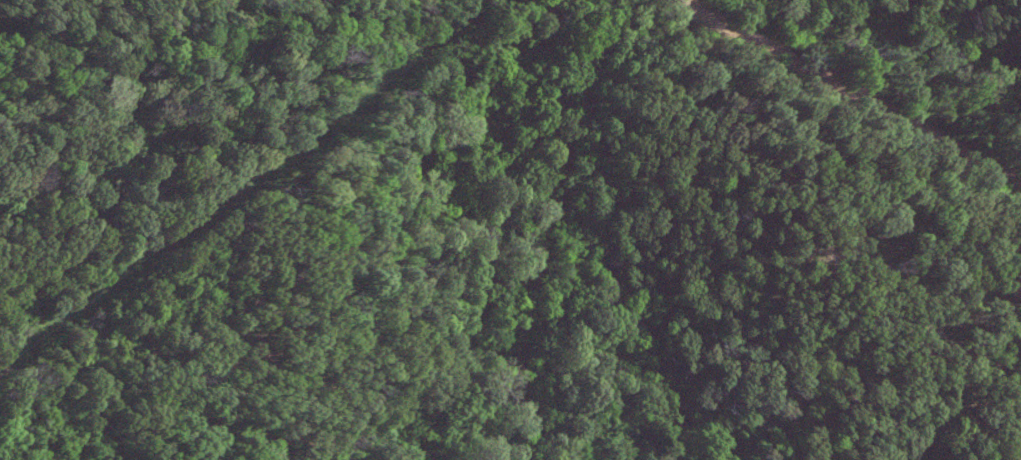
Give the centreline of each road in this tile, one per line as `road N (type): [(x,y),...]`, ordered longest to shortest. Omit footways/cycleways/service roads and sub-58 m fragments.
road 1 (residential): [(623,0),(505,178),(506,218),(533,258),(542,291),(524,427),(509,459)]
road 2 (residential): [(1020,179),(697,0)]

